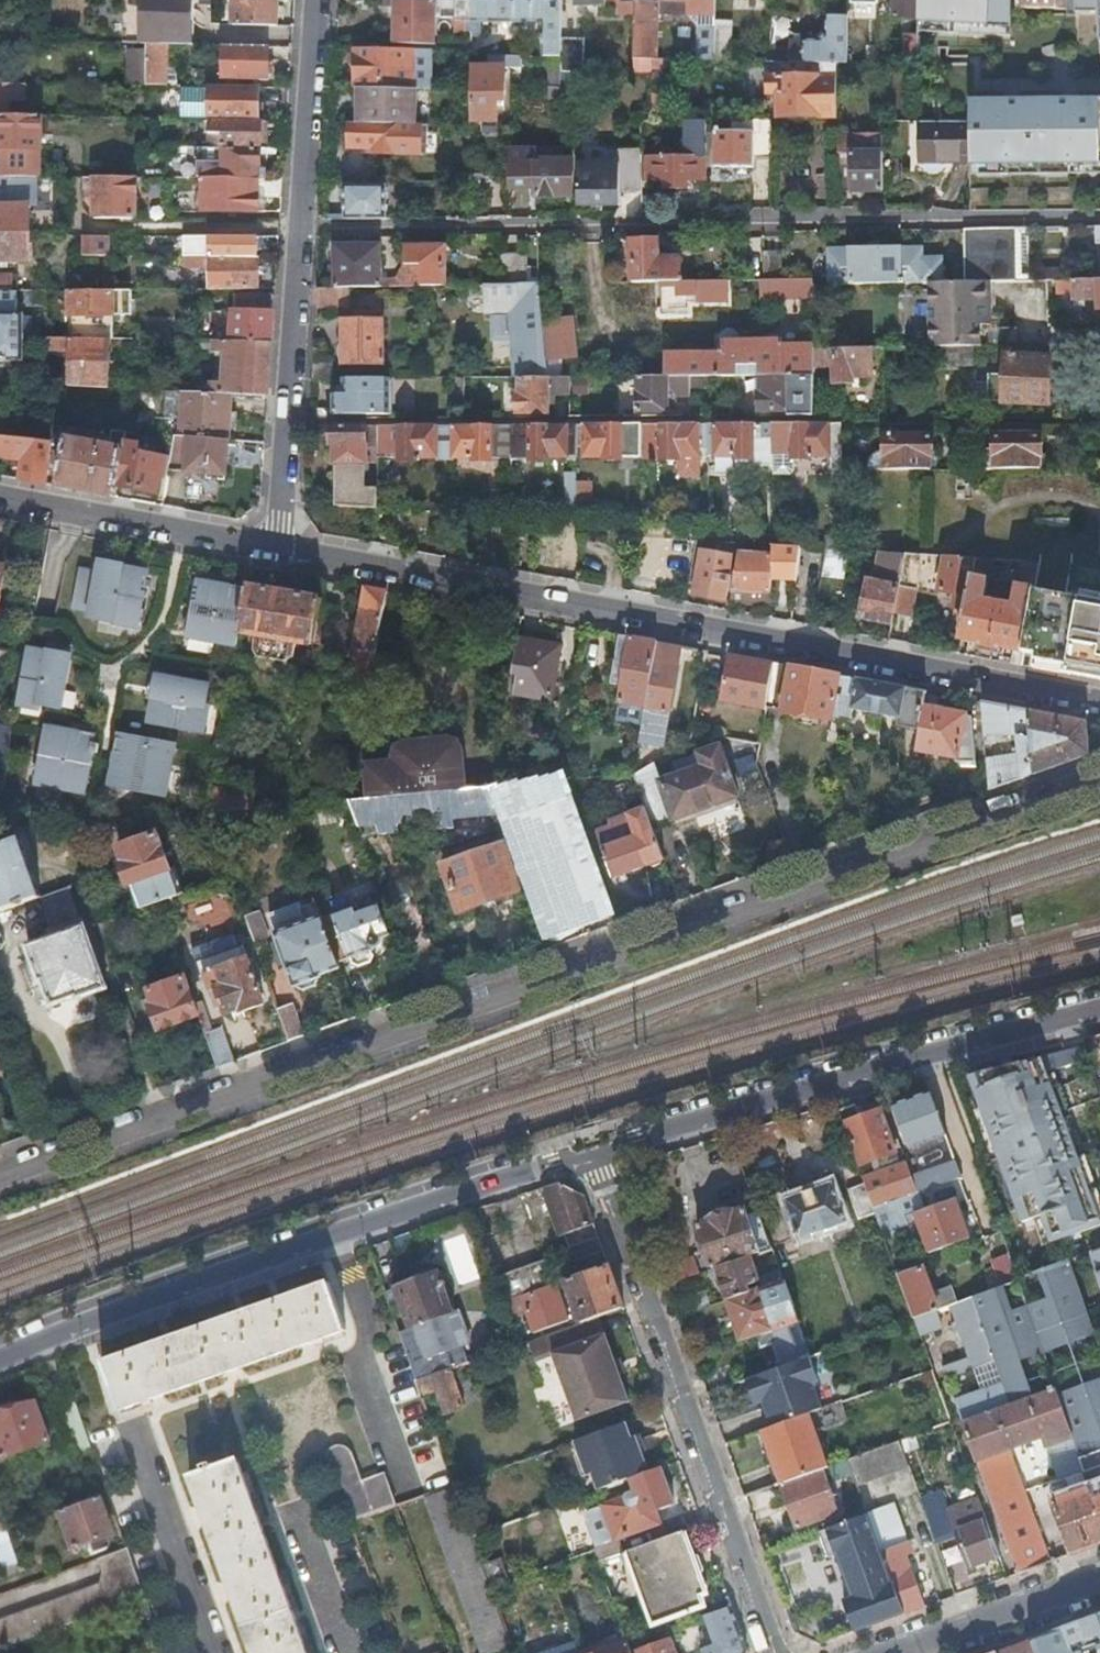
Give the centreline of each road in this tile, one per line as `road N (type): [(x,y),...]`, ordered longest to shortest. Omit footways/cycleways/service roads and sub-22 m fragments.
road 1 (residential): [(0,1173),(1099,787)]
road 2 (residential): [(1099,704),(277,550)]
road 3 (residential): [(298,227),(1099,216)]
road 4 (residential): [(598,1152),(334,1234),(0,1358)]
road 5 (residential): [(777,1652),(598,1152)]
road 6 (residential): [(929,1056),(598,1152)]
road 7 (residential): [(277,550),(298,227)]
road 8 (residential): [(277,550),(0,498)]
road 9 (residential): [(298,227),(312,0)]
road 10 (residential): [(897,1652),(1099,1580)]
road 11 (unclassified): [(929,1056),(998,1248)]
road 12 (residential): [(1099,1012),(929,1056)]

